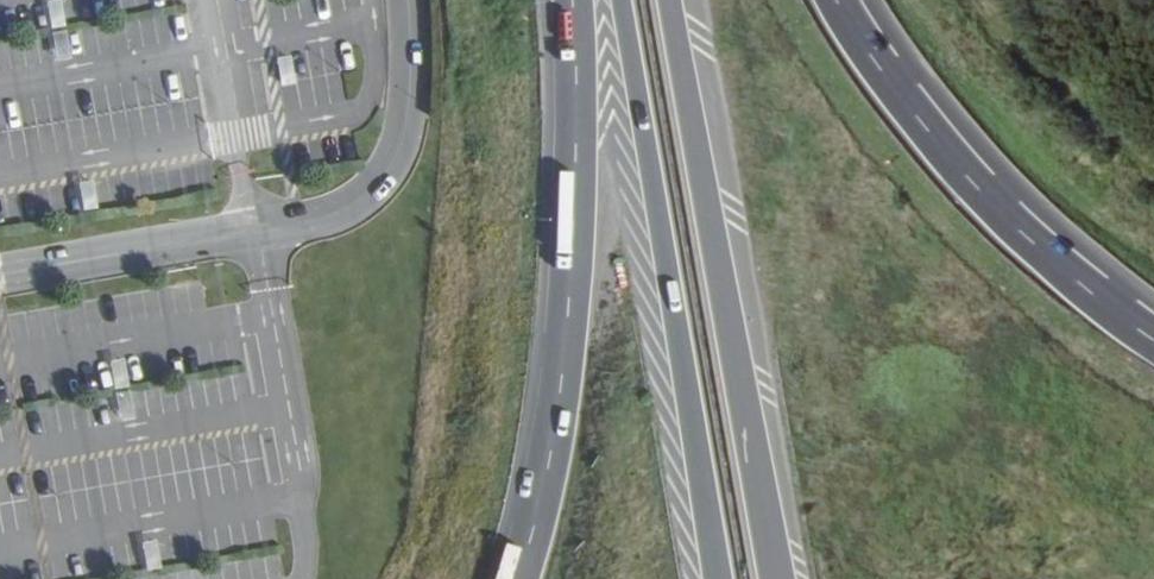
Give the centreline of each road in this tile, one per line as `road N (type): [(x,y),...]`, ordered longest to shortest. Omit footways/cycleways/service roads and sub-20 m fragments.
road 1 (primary): [(776,578),(671,0)]
road 2 (primary): [(622,0),(718,578)]
road 3 (motorway): [(574,0),(569,314),(547,466),(520,578)]
road 4 (motorway): [(1153,338),(1063,269),(961,169),(836,0)]

